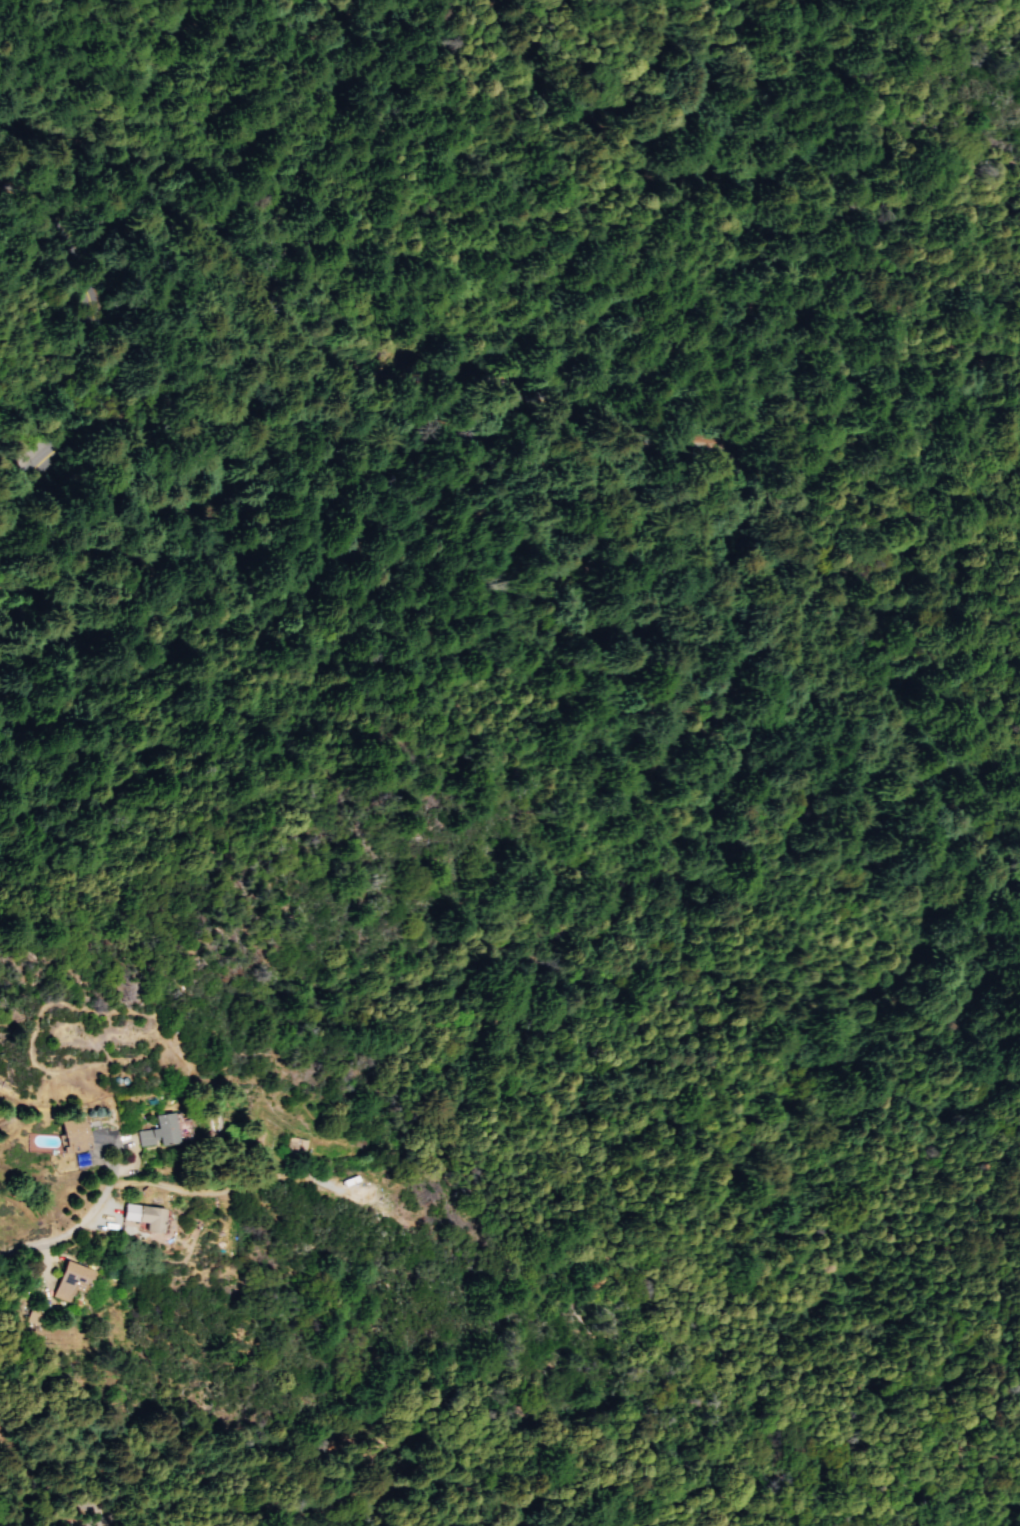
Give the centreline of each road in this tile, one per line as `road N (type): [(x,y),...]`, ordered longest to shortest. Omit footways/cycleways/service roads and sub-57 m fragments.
road 1 (tertiary): [(7,151),(126,177),(166,219),(243,268),(290,326),(336,354),(388,373),(550,396),(581,413),(752,460),(784,494),(803,535),(882,646),(885,710),(898,735),(1019,875)]
road 2 (tertiary): [(0,558),(41,502),(49,470),(74,442),(114,361),(71,224),(1,160)]
road 3 (residential): [(109,1177),(75,1229),(0,1260)]
road 4 (residential): [(0,1443),(112,1525)]

